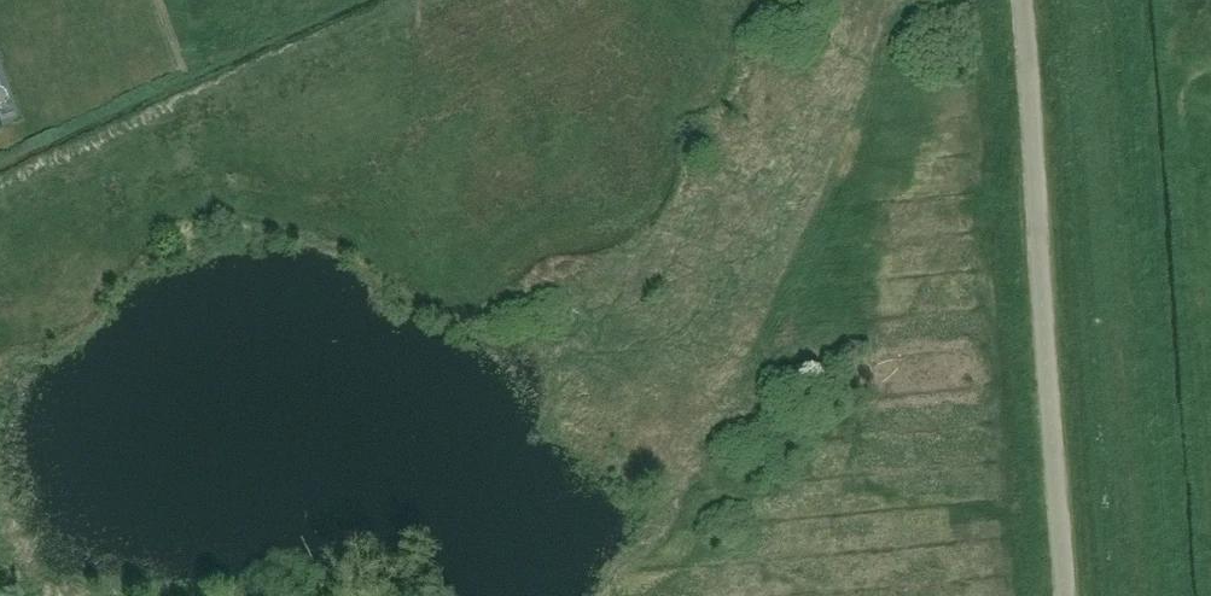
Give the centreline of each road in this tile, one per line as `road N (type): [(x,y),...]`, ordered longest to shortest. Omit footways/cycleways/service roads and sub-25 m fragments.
road 1 (unclassified): [(1066,595),(1021,0)]

